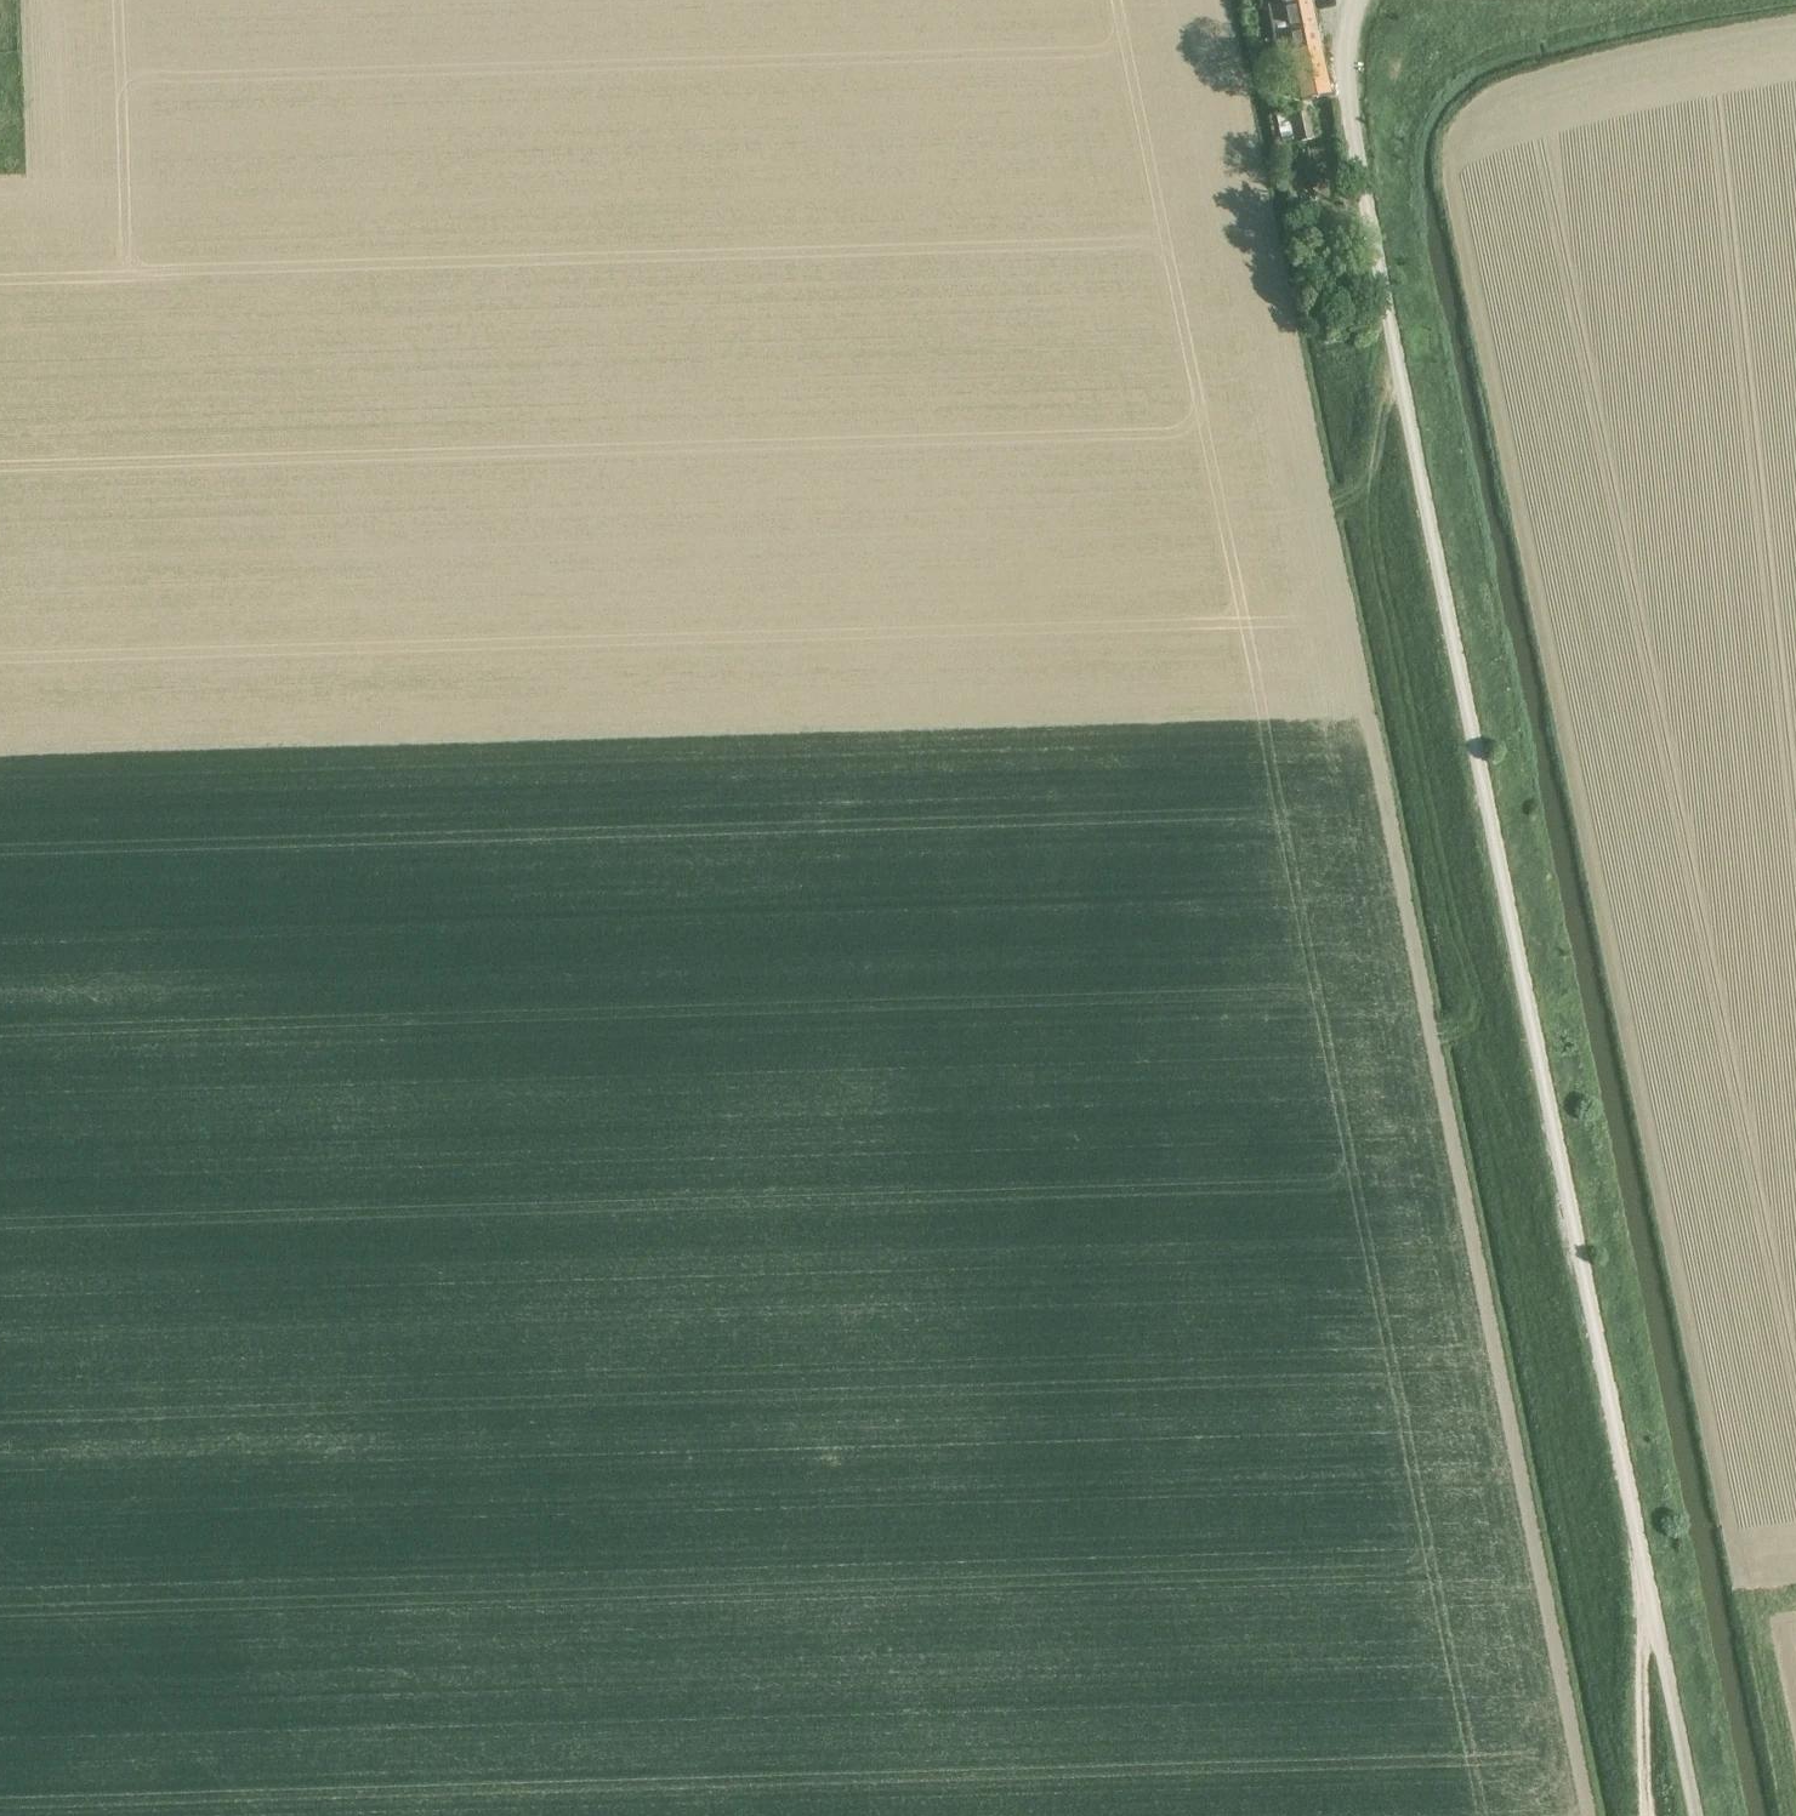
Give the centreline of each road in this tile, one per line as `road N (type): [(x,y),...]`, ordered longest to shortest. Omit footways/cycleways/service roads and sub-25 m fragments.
road 1 (unclassified): [(1687,1815),(1375,262),(1341,57),(1353,0)]

